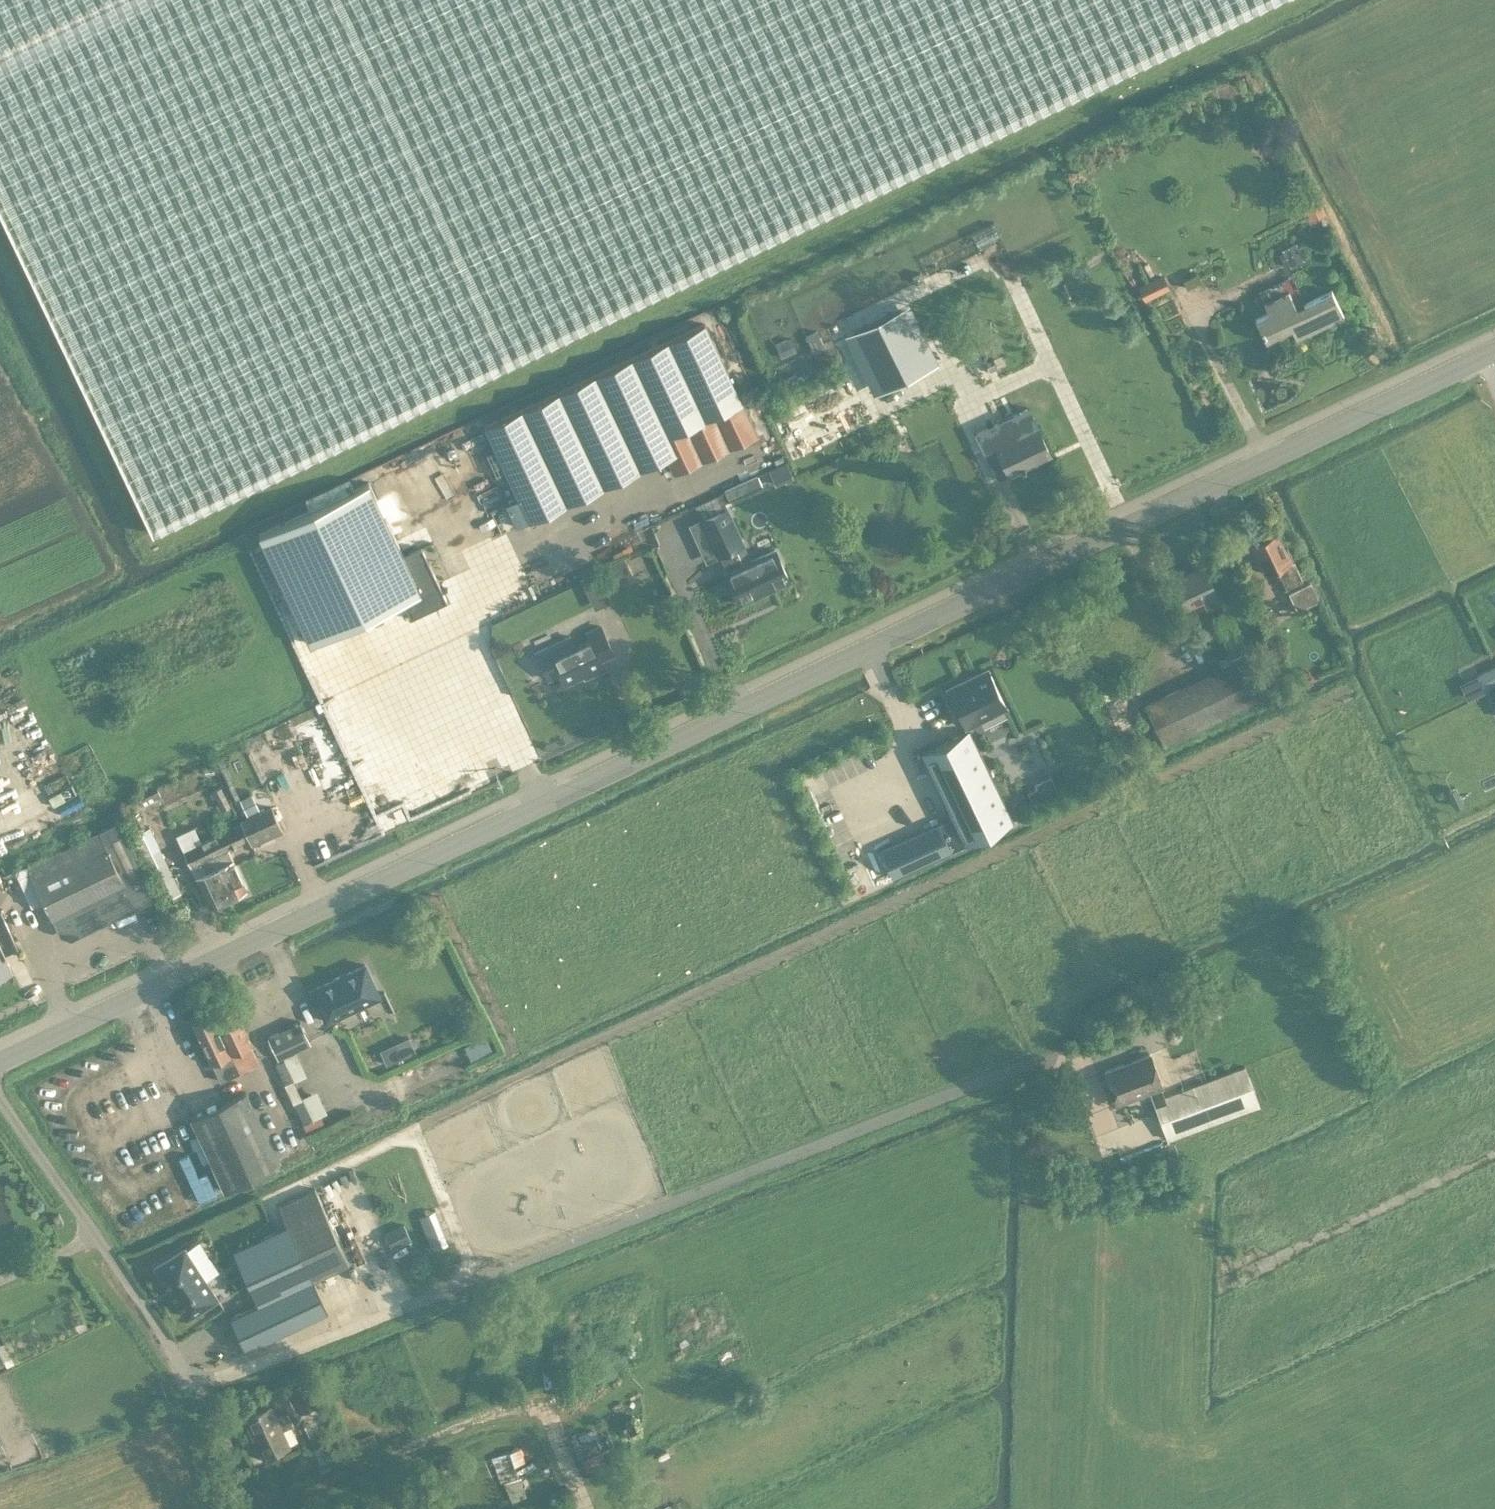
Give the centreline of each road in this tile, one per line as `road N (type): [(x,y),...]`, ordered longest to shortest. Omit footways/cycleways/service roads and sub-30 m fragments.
road 1 (tertiary): [(0,1054),(1485,351)]
road 2 (unclassified): [(205,1386),(0,1095)]

